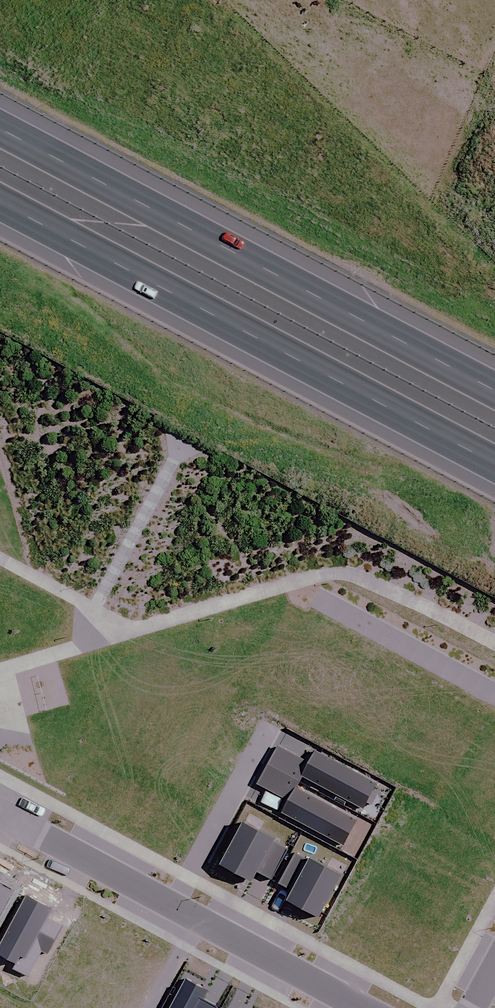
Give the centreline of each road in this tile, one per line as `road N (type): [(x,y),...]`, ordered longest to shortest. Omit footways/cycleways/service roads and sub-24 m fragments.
road 1 (motorway): [(0,125),(494,388)]
road 2 (motorway): [(494,461),(0,199)]
road 3 (residential): [(0,816),(364,1007)]
road 4 (unknown): [(494,681),(320,594)]

